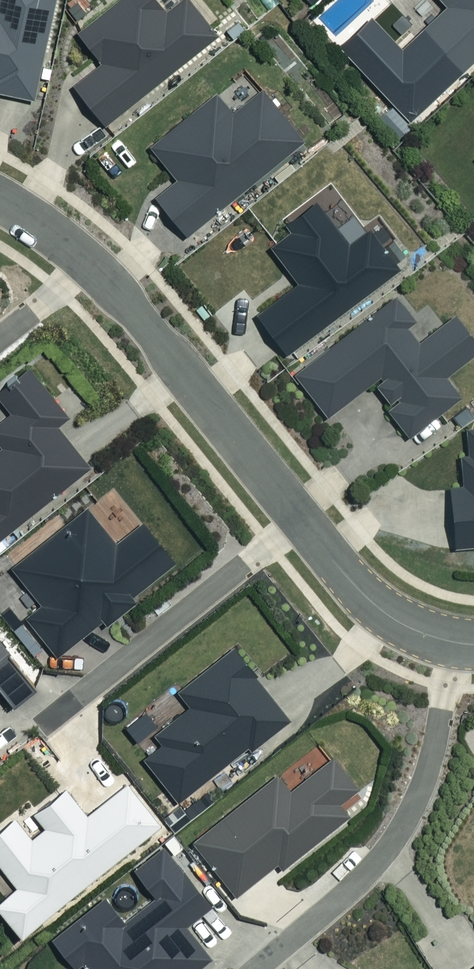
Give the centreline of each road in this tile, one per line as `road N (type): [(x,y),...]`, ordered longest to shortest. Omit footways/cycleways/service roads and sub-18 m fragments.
road 1 (residential): [(473,645),(407,627),(369,600),(93,265),(0,200)]

